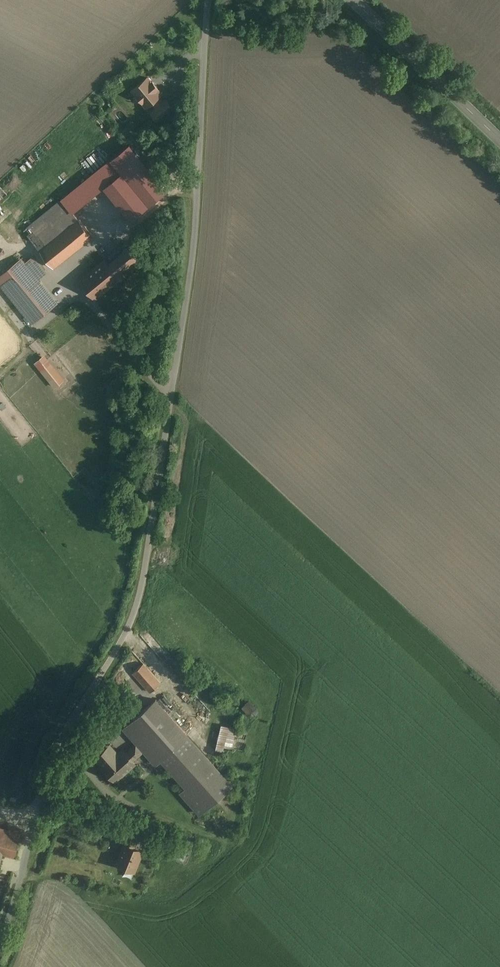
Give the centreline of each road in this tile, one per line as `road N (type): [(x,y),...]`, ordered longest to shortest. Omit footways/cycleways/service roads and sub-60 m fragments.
road 1 (unclassified): [(0,946),(51,762),(124,647),(148,568),(194,258),(212,0)]
road 2 (tertiary): [(499,138),(352,0)]
road 3 (track): [(115,796),(236,844)]

